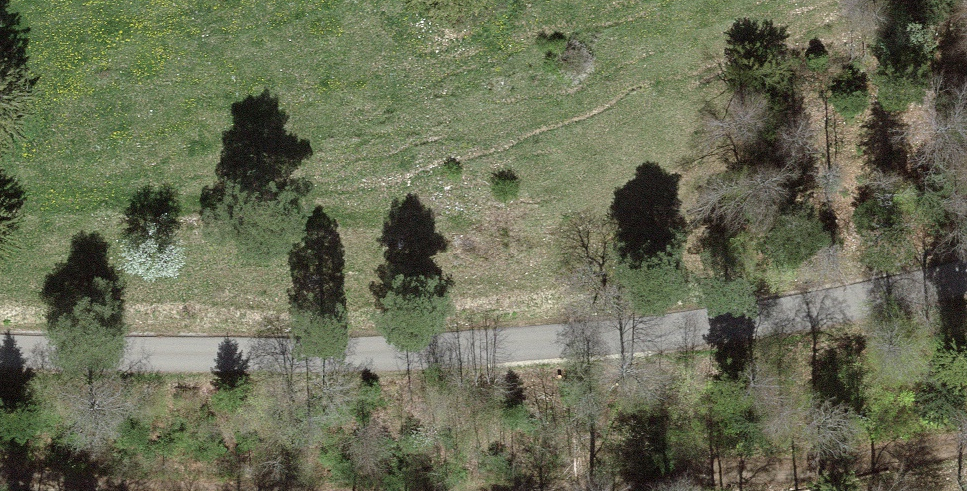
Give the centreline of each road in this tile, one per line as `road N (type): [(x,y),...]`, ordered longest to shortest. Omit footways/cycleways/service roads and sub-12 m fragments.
road 1 (unclassified): [(966,277),(745,325),(521,346),(0,353)]
road 2 (track): [(610,490),(966,440)]
road 3 (track): [(0,471),(235,490)]

